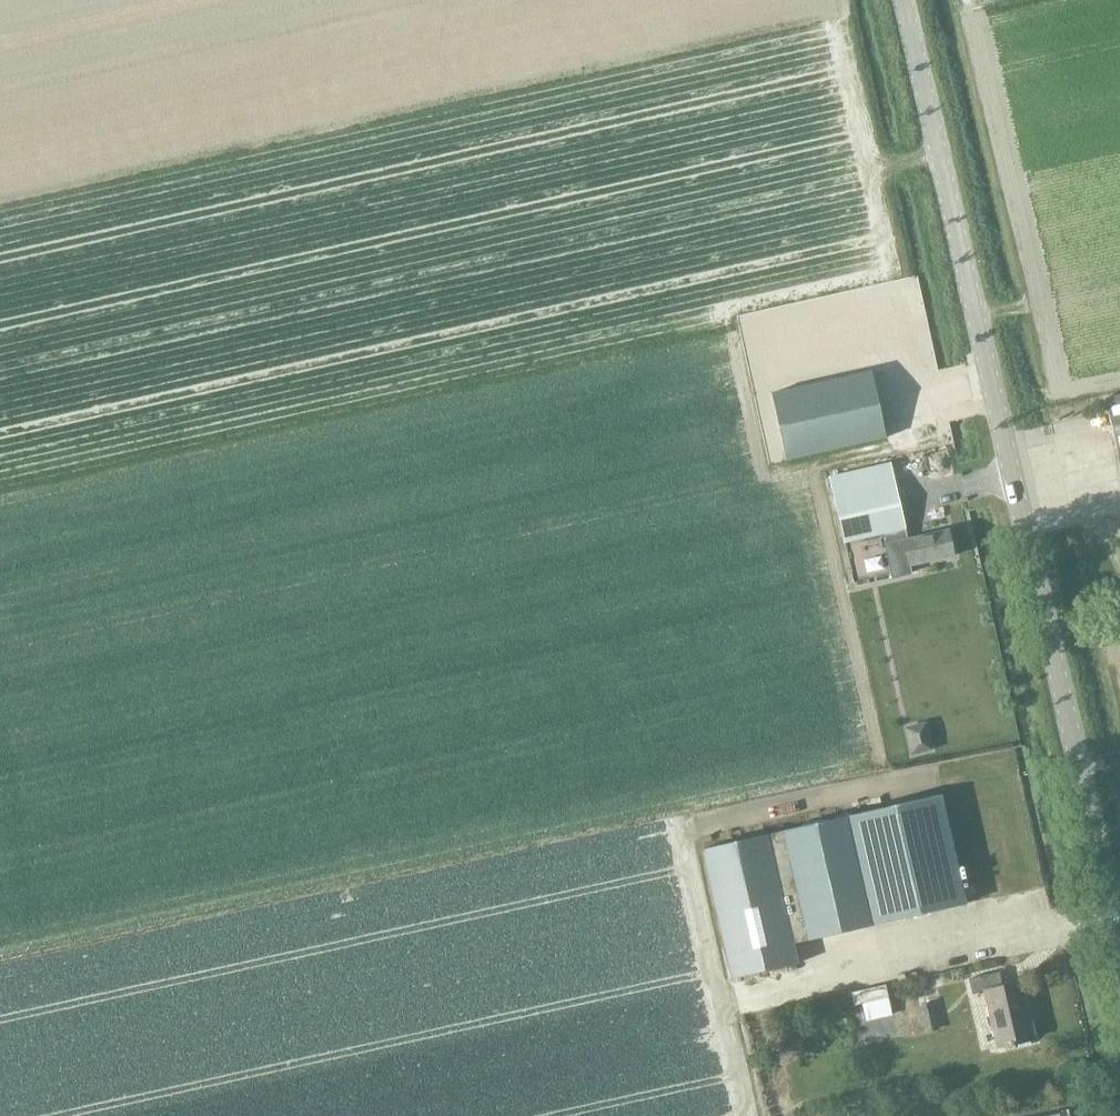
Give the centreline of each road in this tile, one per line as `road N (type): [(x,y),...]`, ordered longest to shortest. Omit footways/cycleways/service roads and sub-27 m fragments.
road 1 (unclassified): [(1119,945),(904,0)]

